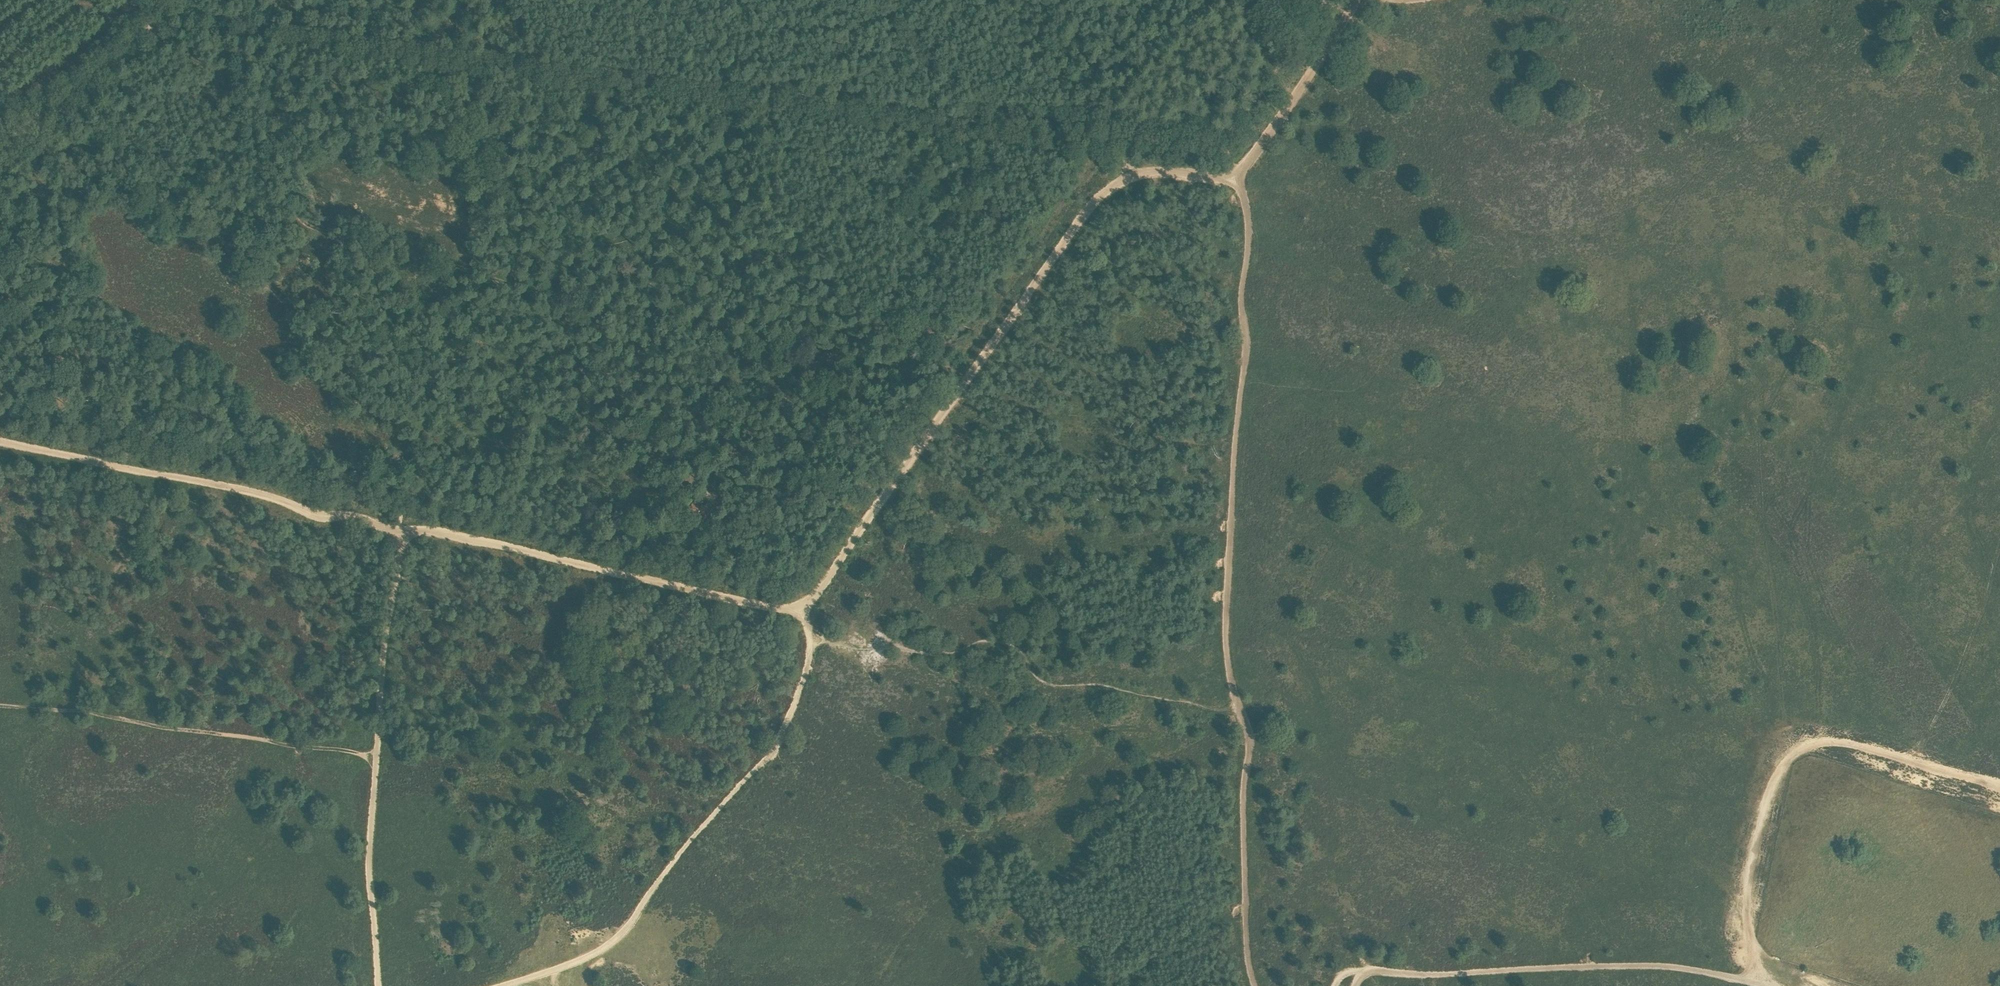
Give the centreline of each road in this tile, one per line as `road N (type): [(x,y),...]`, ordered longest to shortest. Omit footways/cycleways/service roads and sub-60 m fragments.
road 1 (track): [(184,5),(242,21),(1106,140)]
road 2 (track): [(1234,177),(1250,241),(1225,623),(1234,700),(1249,739),(1246,943),(1256,985)]
road 3 (track): [(1140,173),(1096,198),(803,606)]
road 4 (track): [(507,985),(565,970),(621,935),(778,740),(806,676),(805,623)]
road 5 (track): [(1999,786),(1845,742),(1794,748),(1780,764),(1749,883),(1749,939),(1771,985)]
road 6 (track): [(1356,985),(1365,972),(1600,966),(1690,969),(1765,985)]
road 7 (track): [(403,529),(0,440)]
road 8 (track): [(803,606),(744,601),(403,529)]
road 9 (track): [(377,759),(0,705)]
road 10 (track): [(1114,120),(1226,134),(1326,0)]
road 11 (track): [(403,529),(377,759)]
road 12 (track): [(377,759),(369,874),(378,985)]
road 13 (track): [(1355,5),(1234,177)]
road 14 (track): [(24,134),(184,5)]
road 15 (track): [(1992,578),(1967,653),(1914,762)]
road 16 (track): [(1114,120),(1089,105),(1006,0)]

